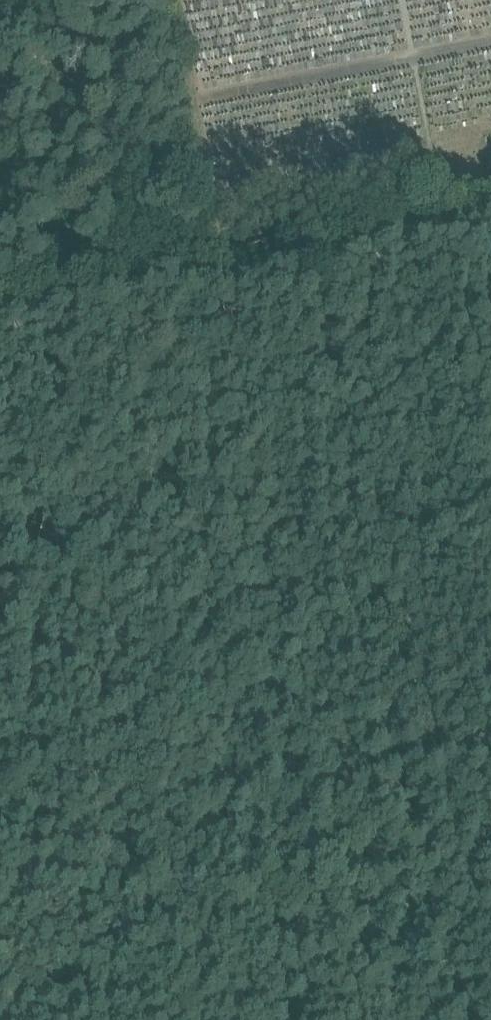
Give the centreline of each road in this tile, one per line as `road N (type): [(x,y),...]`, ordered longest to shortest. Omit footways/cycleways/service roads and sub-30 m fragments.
road 1 (unclassified): [(0,310),(490,211)]

